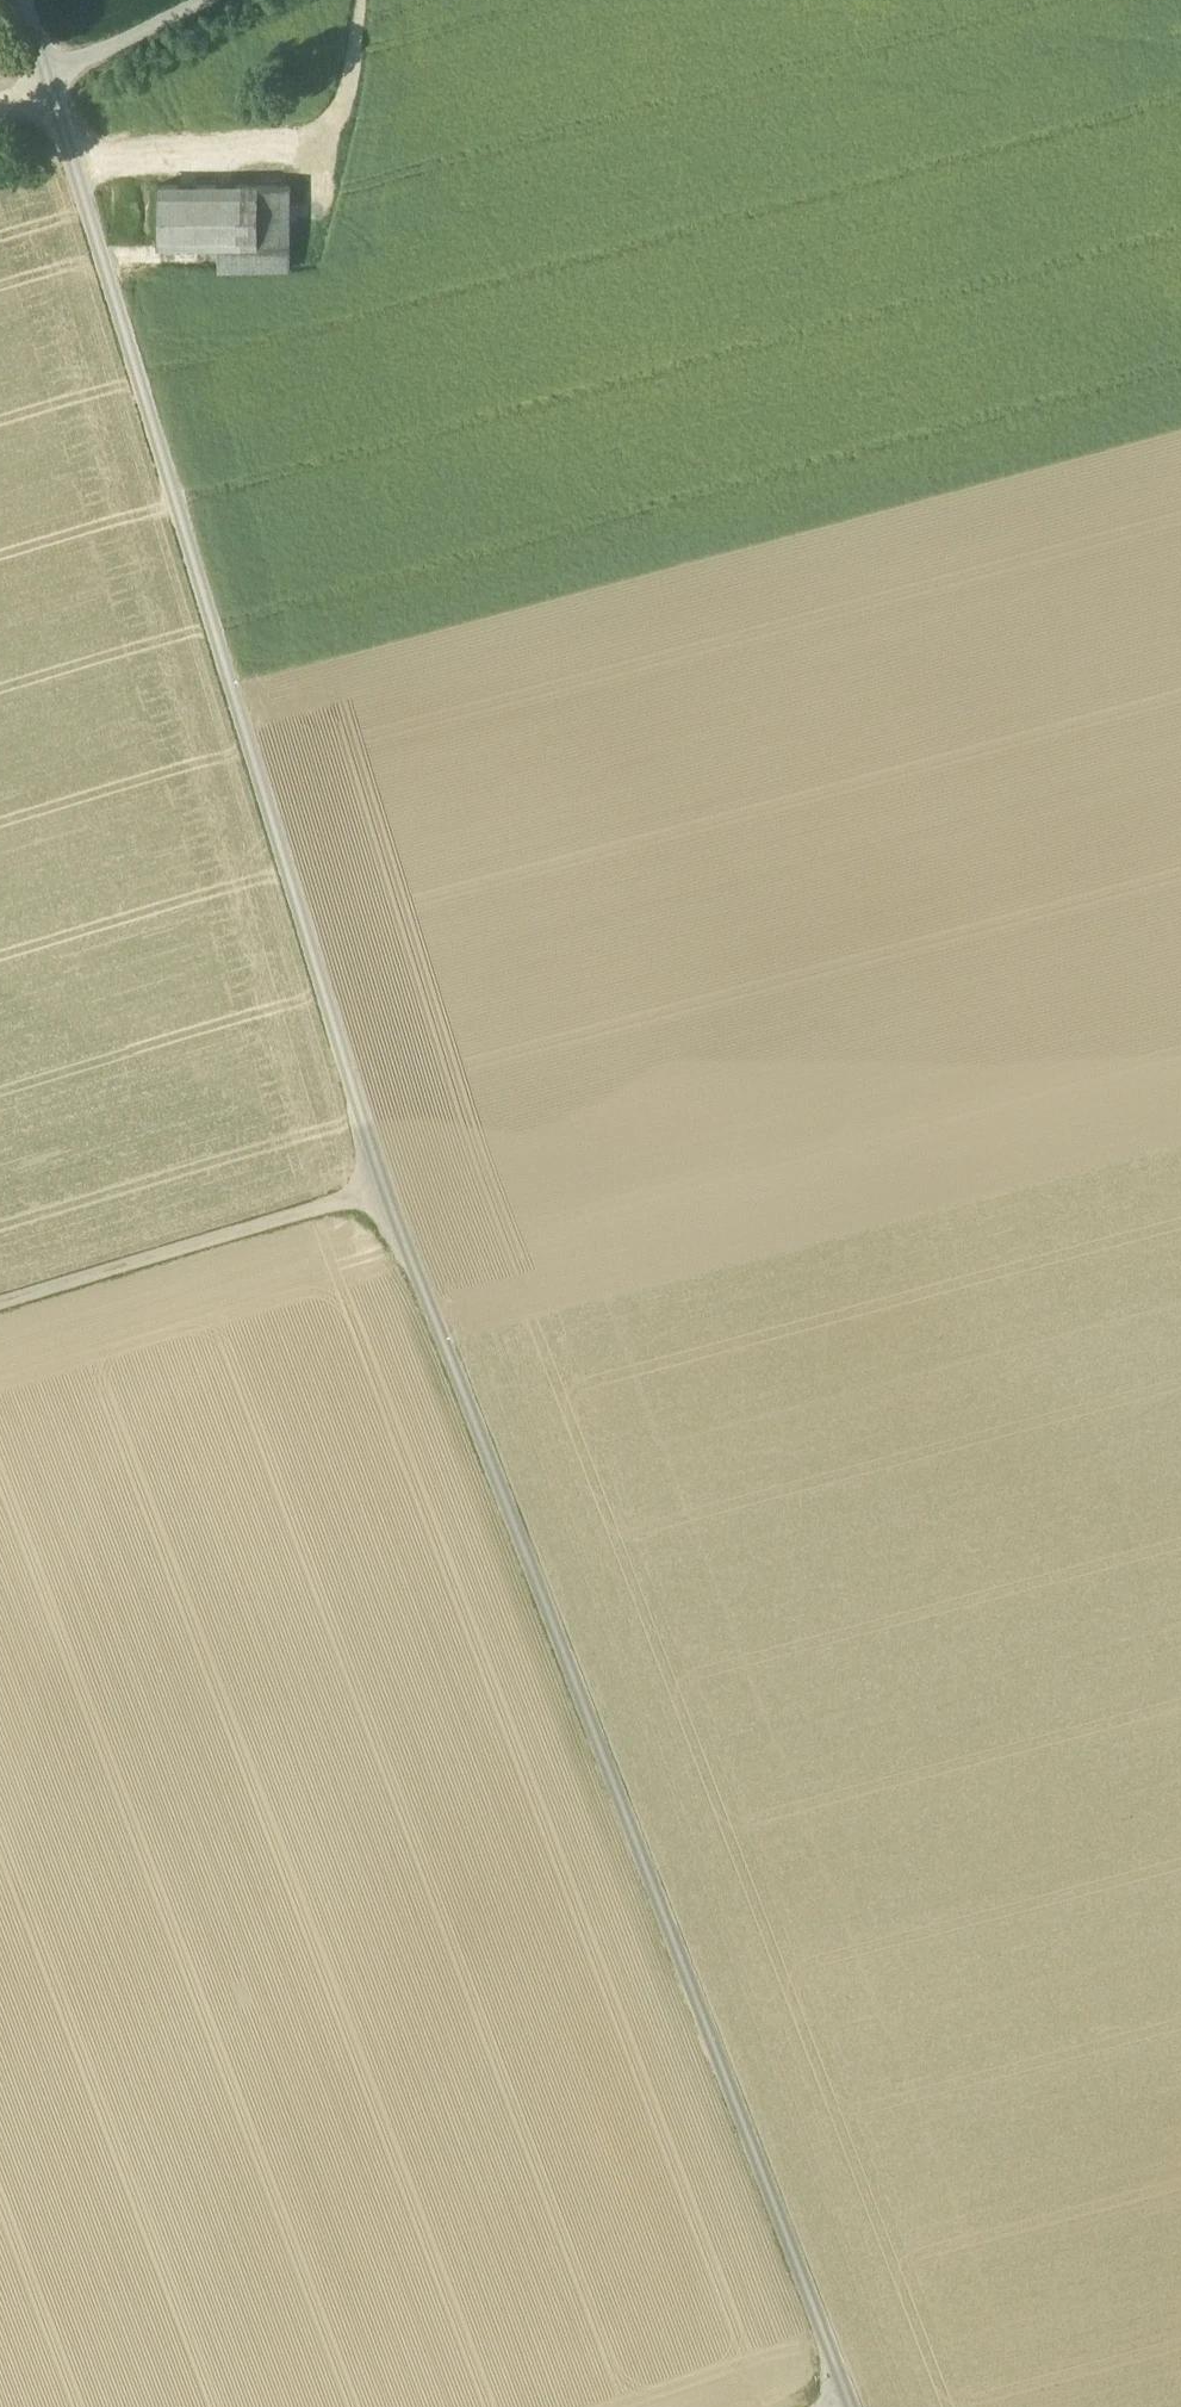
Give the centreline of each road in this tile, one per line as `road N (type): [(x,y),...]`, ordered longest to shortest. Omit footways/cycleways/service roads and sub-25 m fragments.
road 1 (track): [(51,82),(381,1186),(850,2406)]
road 2 (track): [(0,1302),(381,1186)]
road 3 (track): [(360,0),(351,93),(340,120),(310,144),(242,167),(80,175)]
road 4 (track): [(51,82),(212,0)]

